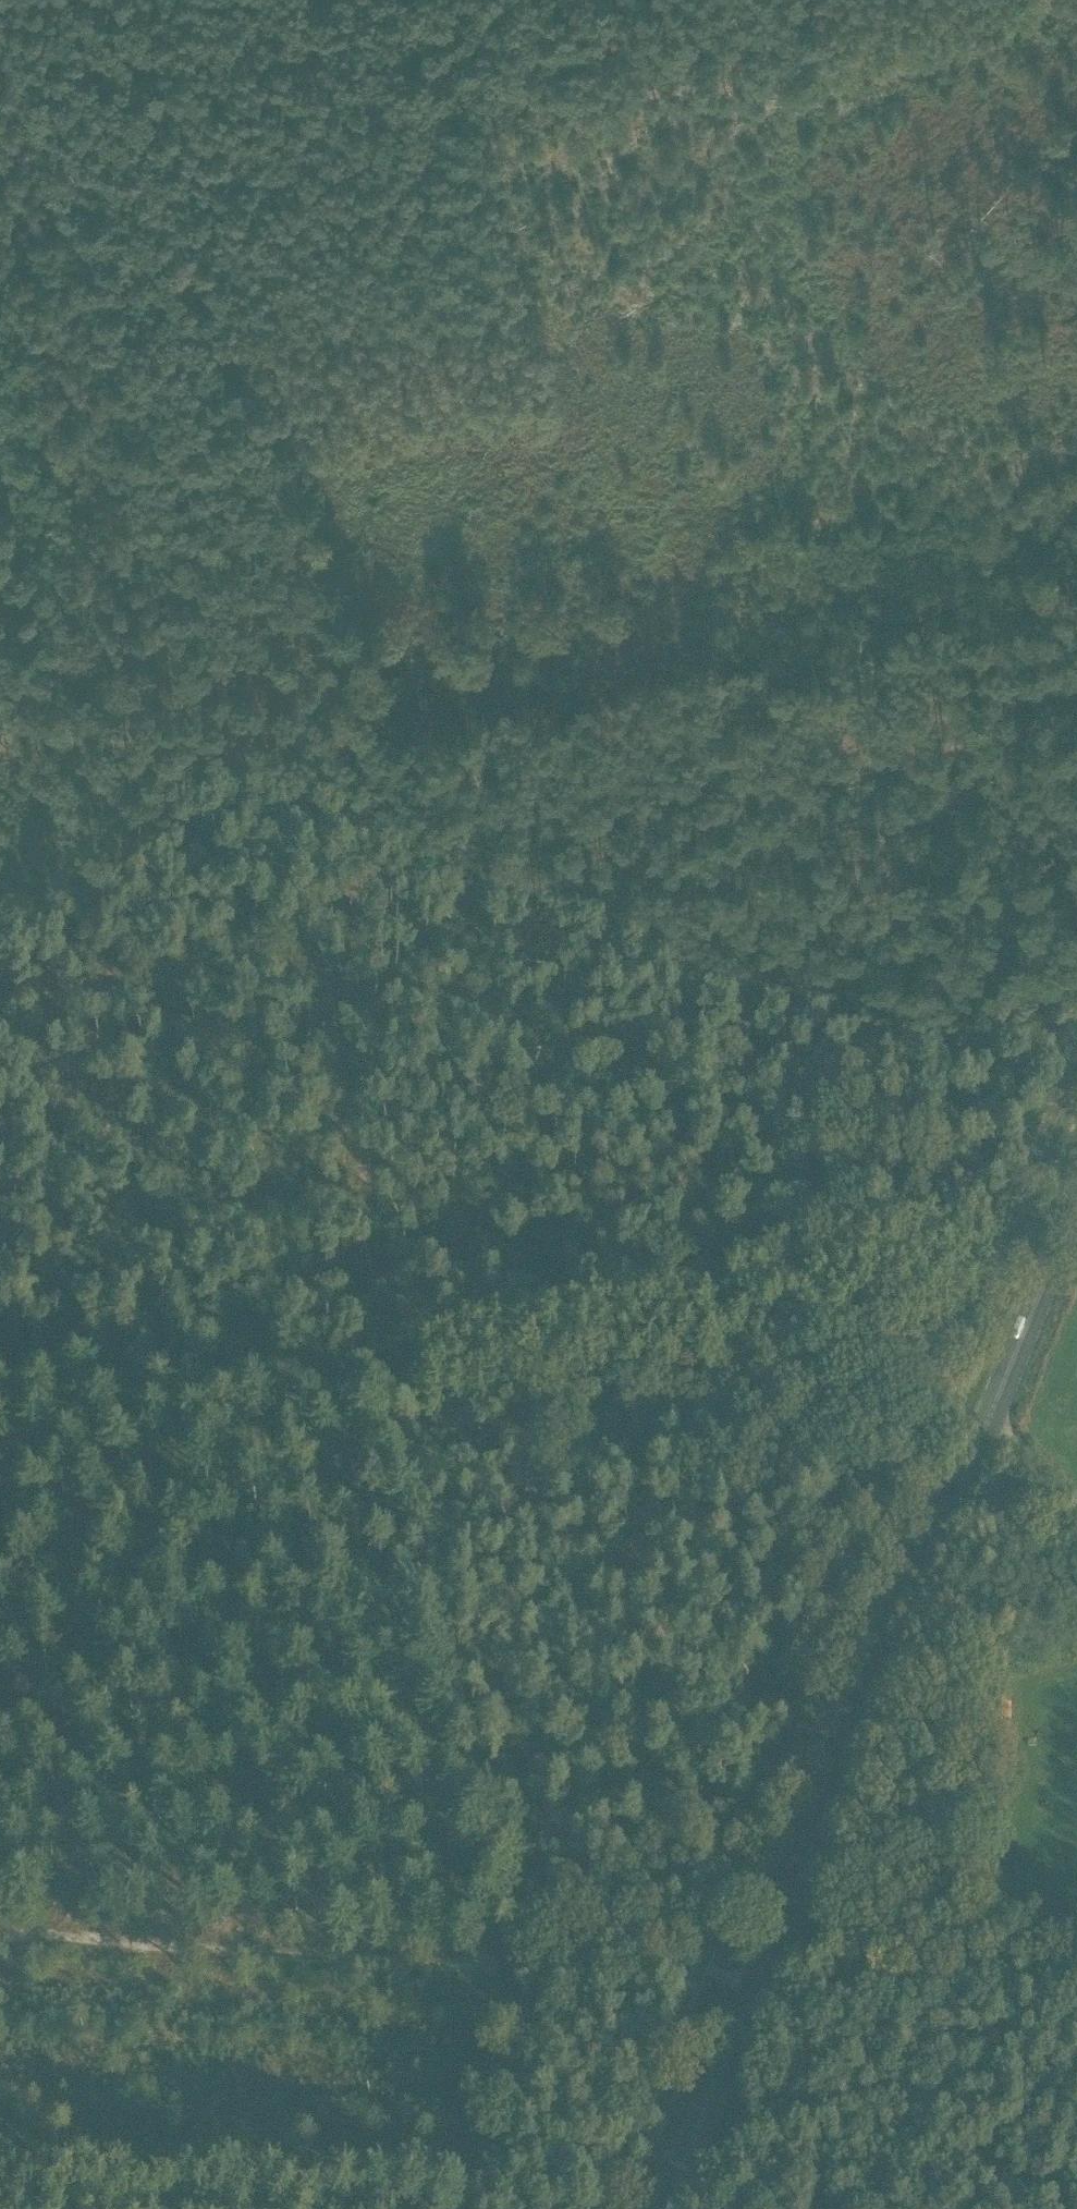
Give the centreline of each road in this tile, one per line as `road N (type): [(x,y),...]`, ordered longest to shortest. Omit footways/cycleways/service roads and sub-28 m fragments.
road 1 (track): [(0,996),(308,961),(535,1967),(441,2208)]
road 2 (primary): [(665,2208),(1076,1205)]
road 3 (track): [(0,1927),(535,1967),(700,1972)]
road 4 (track): [(947,1993),(1076,1992)]
road 5 (track): [(983,1435),(1076,1523)]

